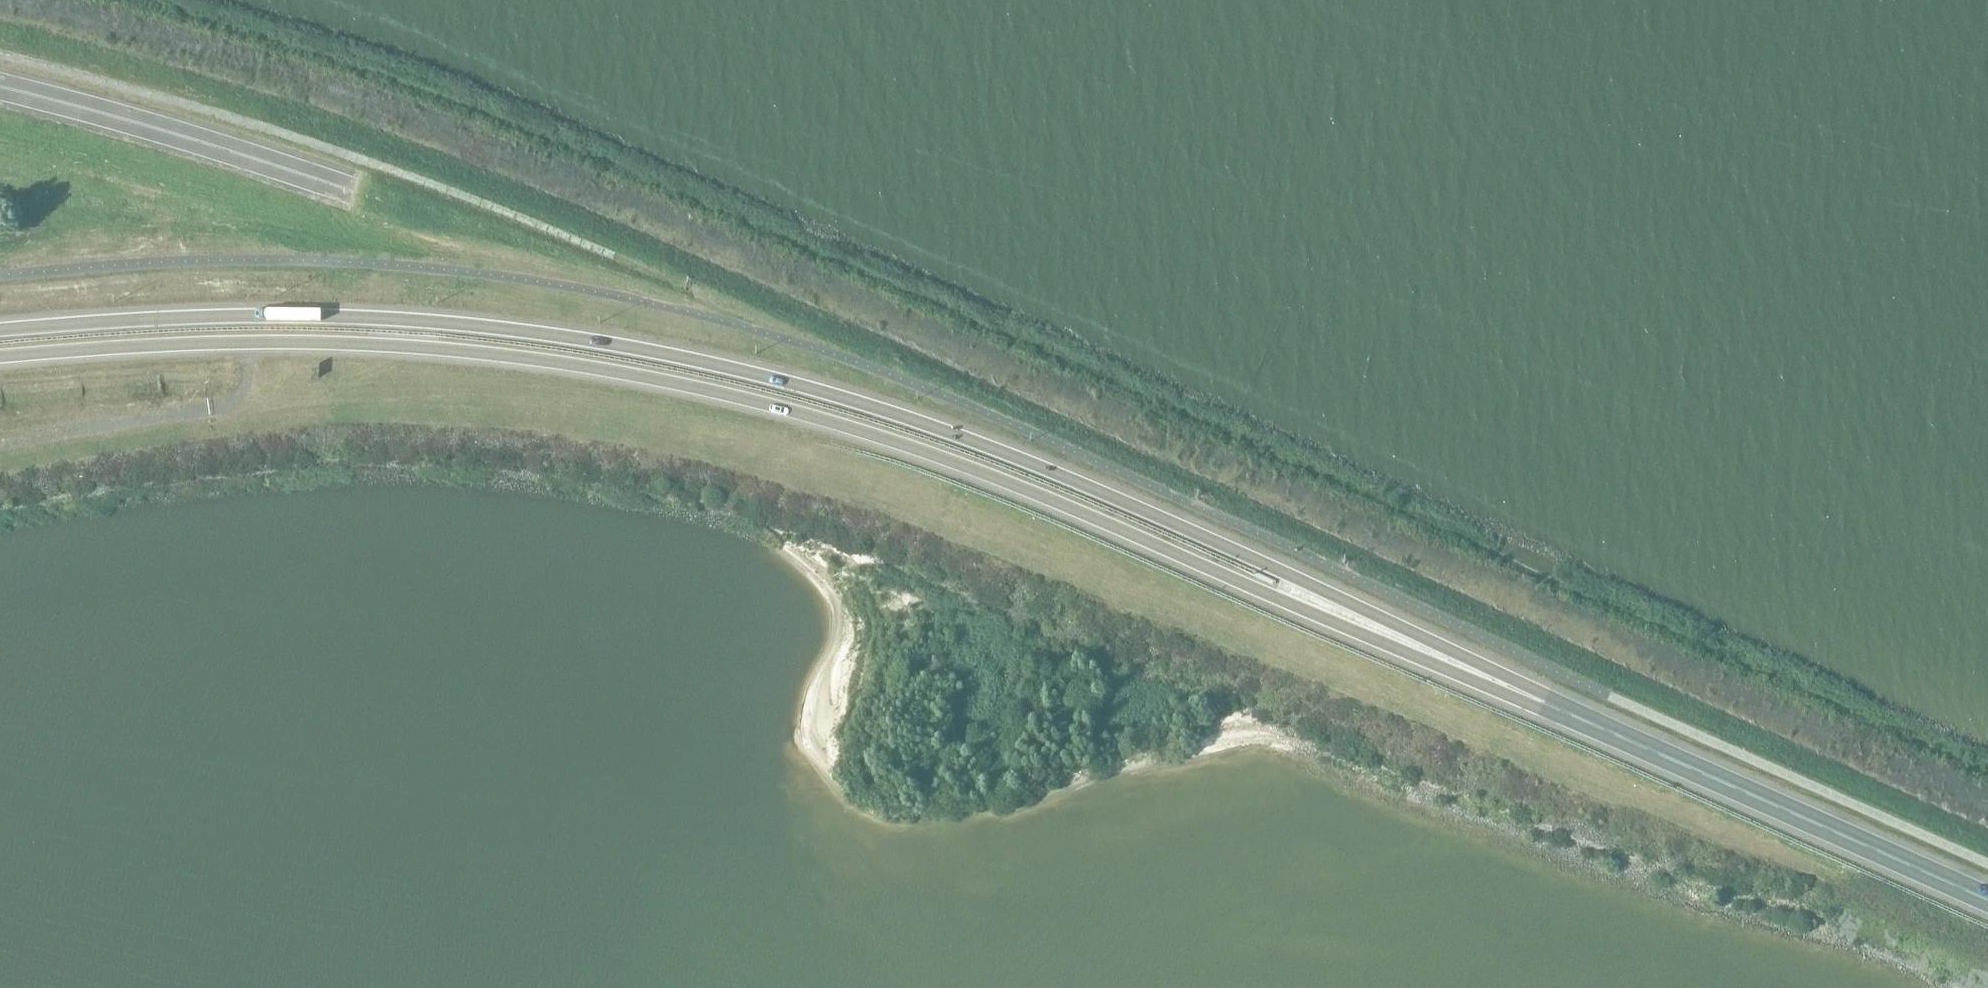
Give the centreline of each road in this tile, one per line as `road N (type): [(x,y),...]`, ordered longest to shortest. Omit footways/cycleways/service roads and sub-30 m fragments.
road 1 (trunk): [(1416,644),(1283,572),(1091,490),(897,417),(721,368),(535,333),(322,315),(0,330)]
road 2 (trunk): [(0,361),(321,345),(531,358),(714,393),(892,444),(1269,597),(1416,644)]
road 3 (trunk): [(1987,900),(1416,644)]

